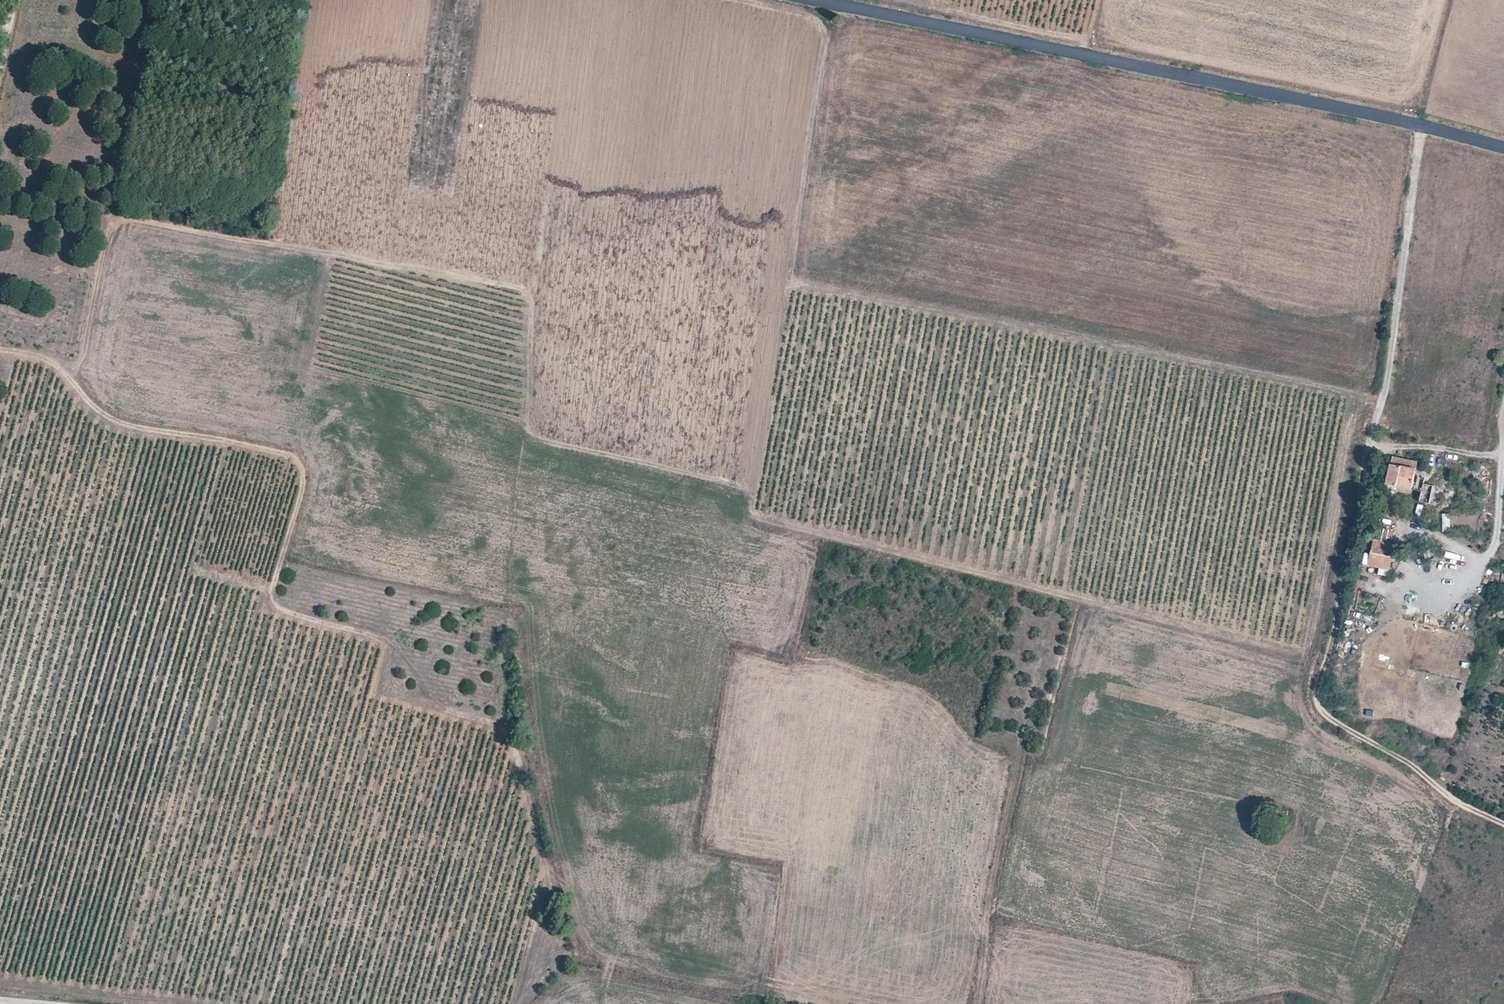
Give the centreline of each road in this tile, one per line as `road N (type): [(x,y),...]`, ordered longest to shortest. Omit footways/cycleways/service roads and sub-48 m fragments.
road 1 (tertiary): [(813,0),(1503,149)]

